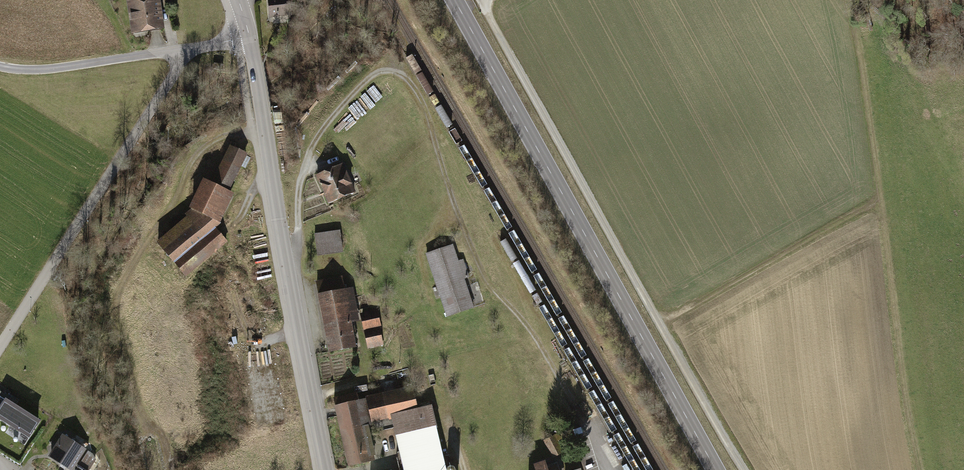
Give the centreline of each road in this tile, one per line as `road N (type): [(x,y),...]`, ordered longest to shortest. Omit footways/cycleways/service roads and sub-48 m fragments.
road 1 (track): [(480,0),(746,469)]
road 2 (secondary): [(454,0),(715,469)]
road 3 (track): [(314,144),(370,77),(392,71),(410,82),(488,283),(532,332),(585,419)]
road 4 (track): [(661,325),(880,198),(851,0)]
road 5 (secondary): [(249,36),(325,469)]
road 6 (residential): [(249,36),(181,55),(0,347)]
road 7 (track): [(880,198),(918,469)]
road 8 (track): [(181,55),(0,66)]

